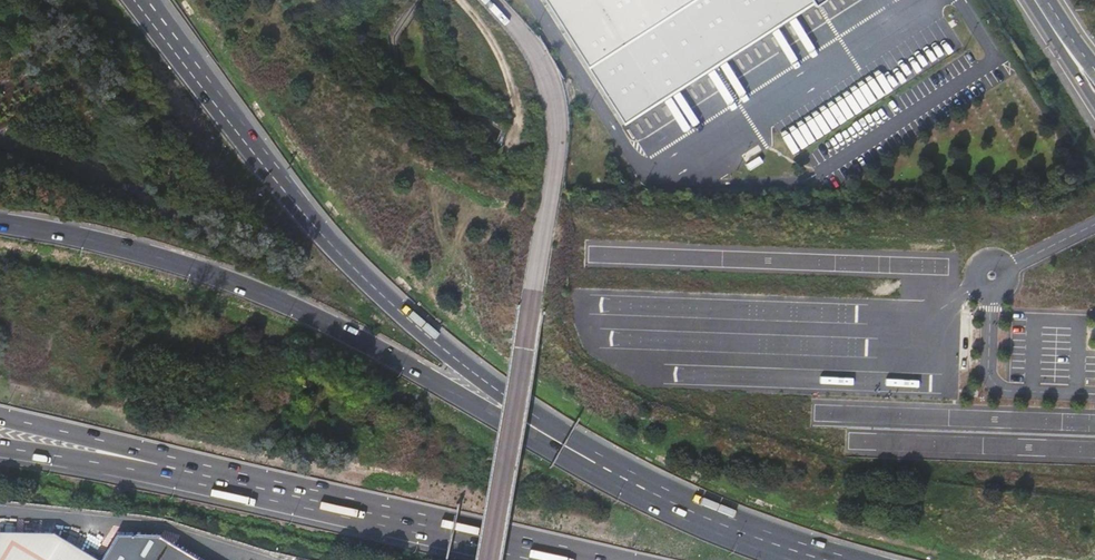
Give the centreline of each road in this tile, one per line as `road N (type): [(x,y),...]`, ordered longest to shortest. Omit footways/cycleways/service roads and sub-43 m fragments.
road 1 (trunk): [(584,457),(367,343),(227,281),(0,223)]
road 2 (motorway): [(584,457),(380,295),(317,230),(146,14)]
road 3 (trunk): [(194,473),(577,559)]
road 4 (trunk): [(825,559),(723,525),(584,457)]
road 5 (trunk): [(0,416),(160,454),(194,473)]
road 6 (motorway): [(0,447),(155,474),(194,473)]

